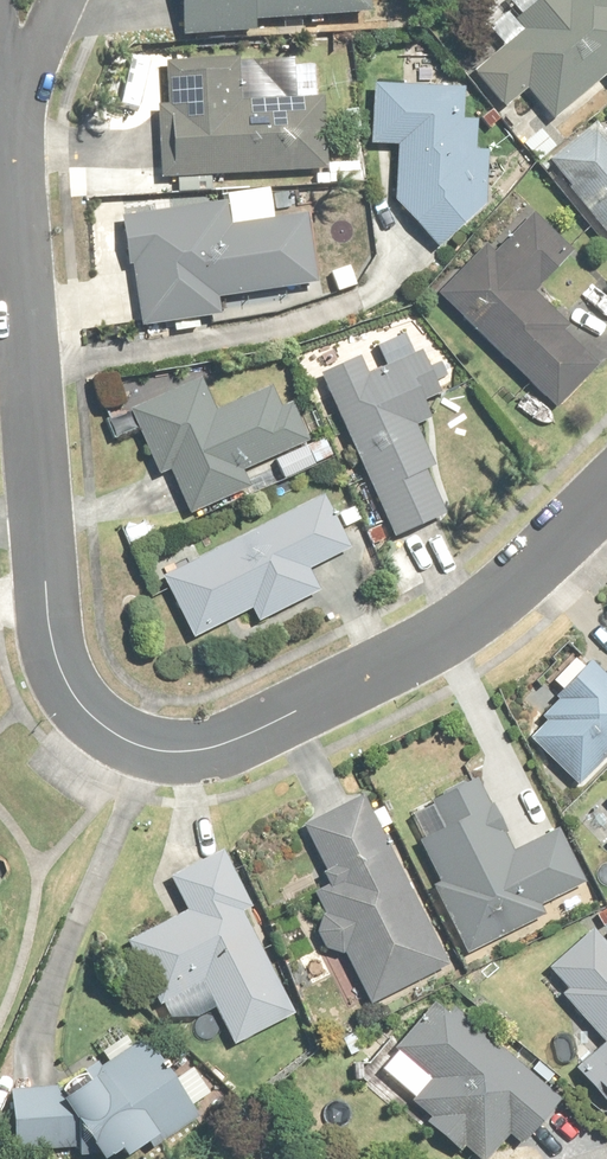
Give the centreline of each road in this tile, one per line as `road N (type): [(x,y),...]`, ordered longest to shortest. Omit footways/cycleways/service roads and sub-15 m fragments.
road 1 (residential): [(2,120),(53,661),(78,712),(125,743),(177,754),(238,748),(489,611),(606,507)]
road 2 (residential): [(66,0),(2,120)]

